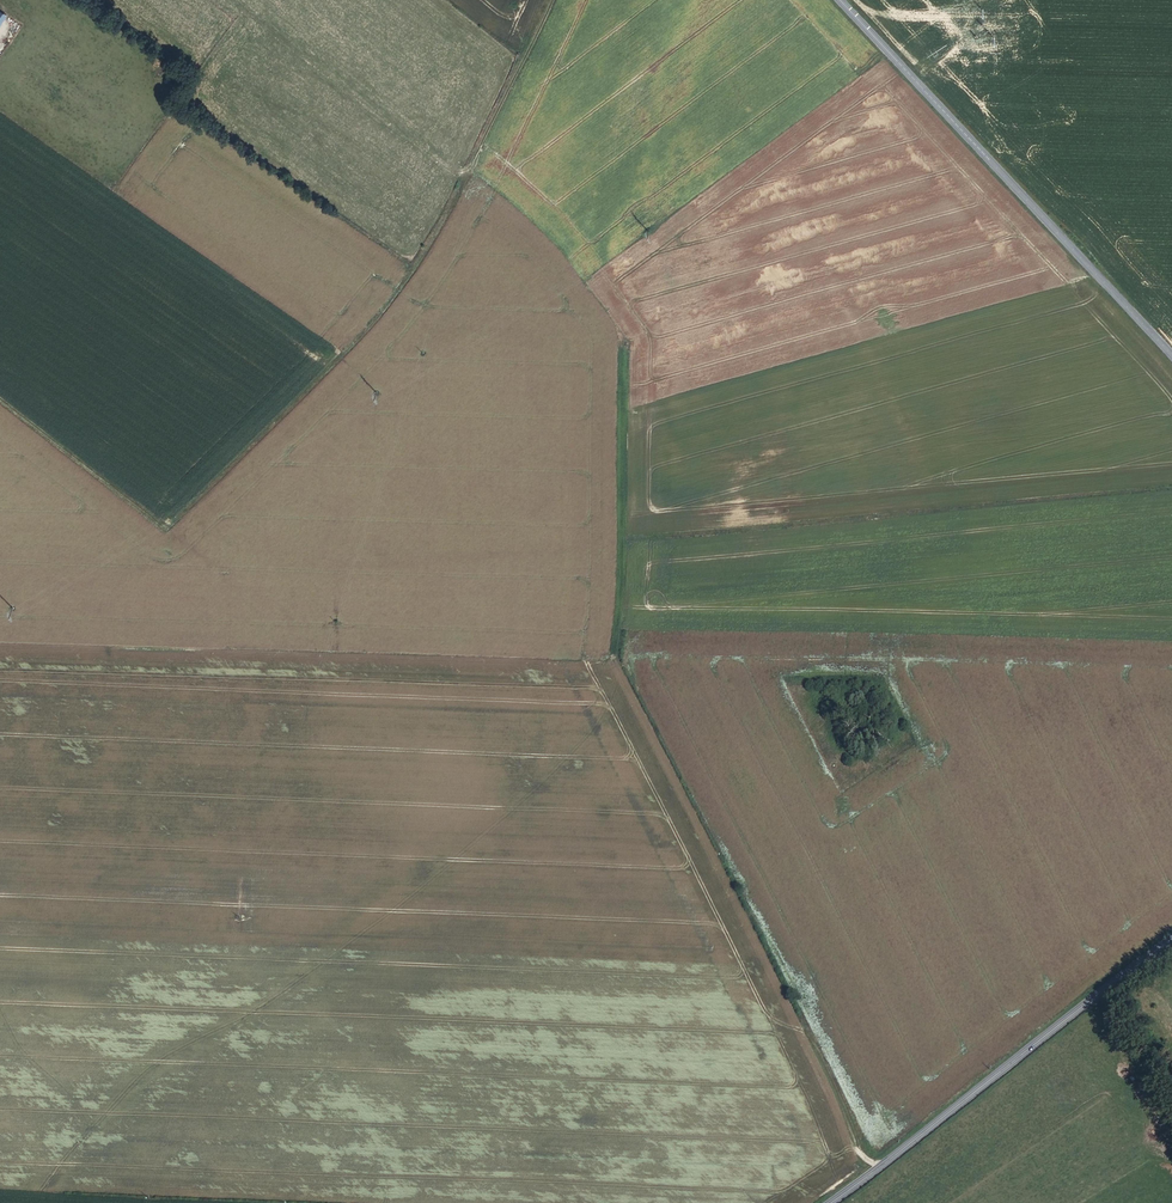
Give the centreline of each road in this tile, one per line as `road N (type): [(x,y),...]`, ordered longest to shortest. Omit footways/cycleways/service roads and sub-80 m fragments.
road 1 (track): [(627,540),(1171,487)]
road 2 (secondary): [(1171,356),(840,0)]
road 3 (secondary): [(829,1202),(1171,939)]
road 4 (track): [(0,395),(221,565)]

